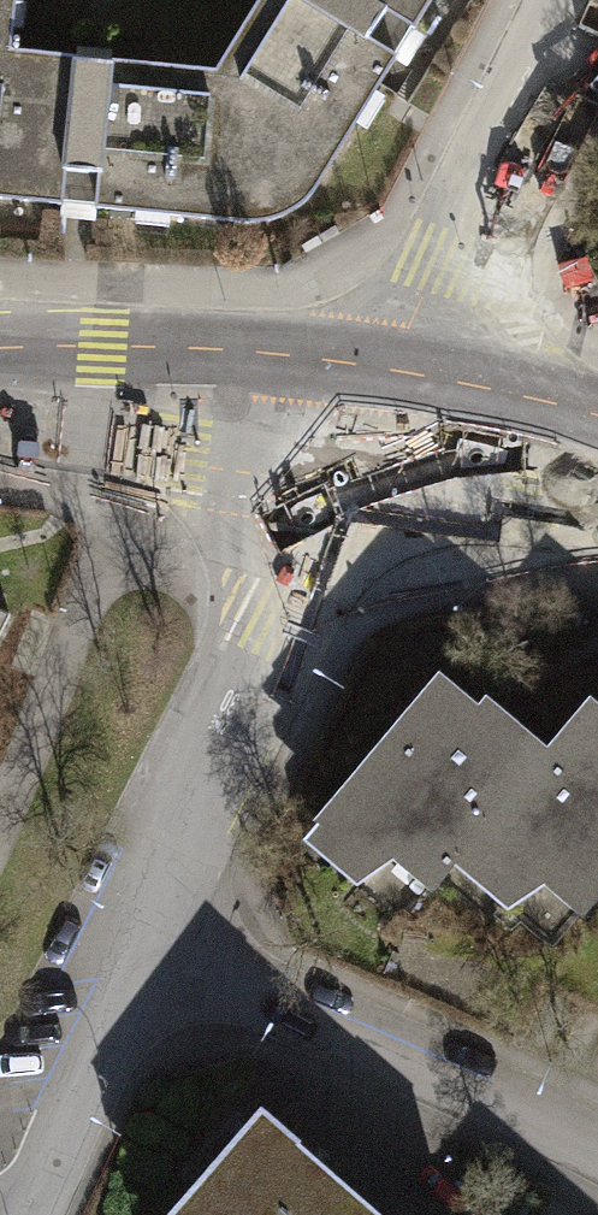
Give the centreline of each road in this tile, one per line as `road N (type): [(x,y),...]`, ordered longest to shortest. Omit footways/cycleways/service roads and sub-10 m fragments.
road 1 (residential): [(355,412),(129,961)]
road 2 (residential): [(129,961),(597,1153)]
road 3 (residential): [(576,0),(355,412)]
road 4 (tertiary): [(0,377),(355,412)]
road 5 (residential): [(129,961),(23,1214)]
road 6 (tertiary): [(355,412),(597,464)]

